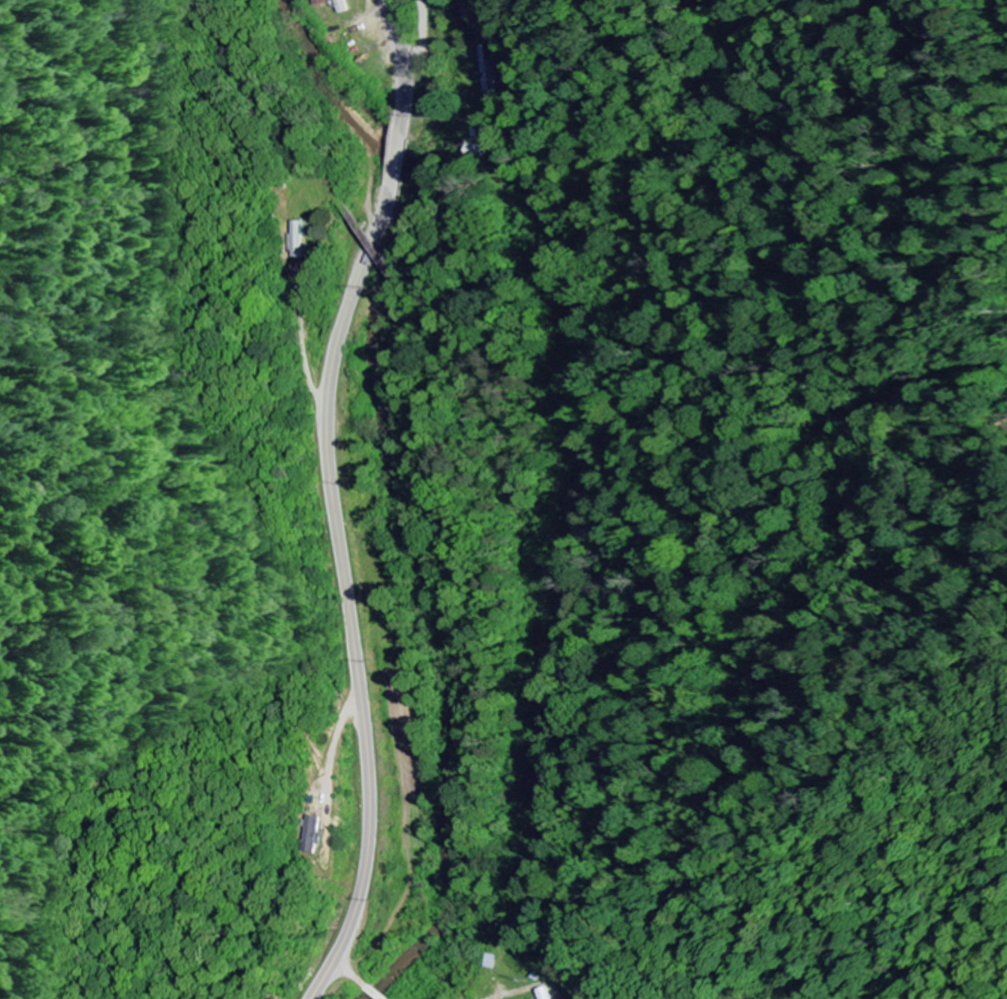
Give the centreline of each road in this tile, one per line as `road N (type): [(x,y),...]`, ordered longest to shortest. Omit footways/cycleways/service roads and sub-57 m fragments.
road 1 (secondary): [(311,998),(353,911),(367,850),(363,718),(327,424),(340,335),(401,129),(402,57),(387,0)]

